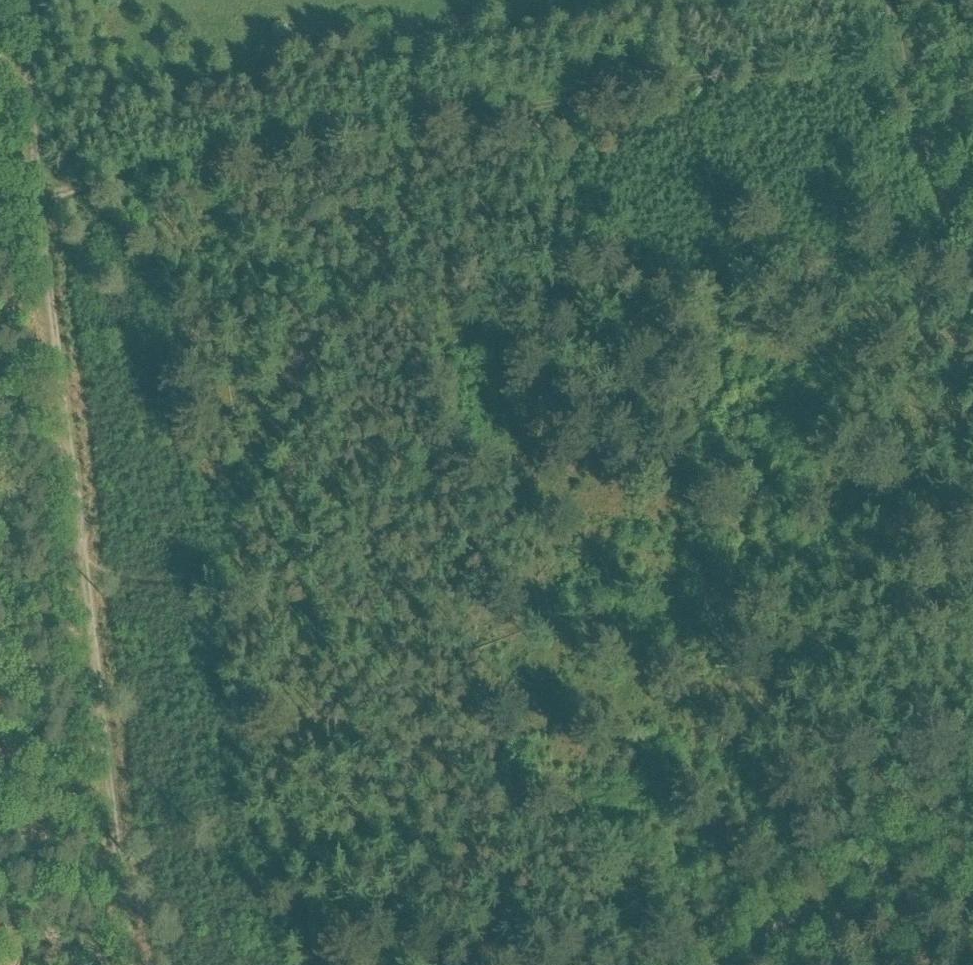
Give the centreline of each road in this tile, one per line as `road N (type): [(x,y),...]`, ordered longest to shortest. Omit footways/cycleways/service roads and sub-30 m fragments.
road 1 (track): [(972,267),(899,41),(522,110)]
road 2 (track): [(522,110),(47,189)]
road 3 (track): [(47,189),(77,542)]
road 4 (track): [(972,782),(825,890)]

